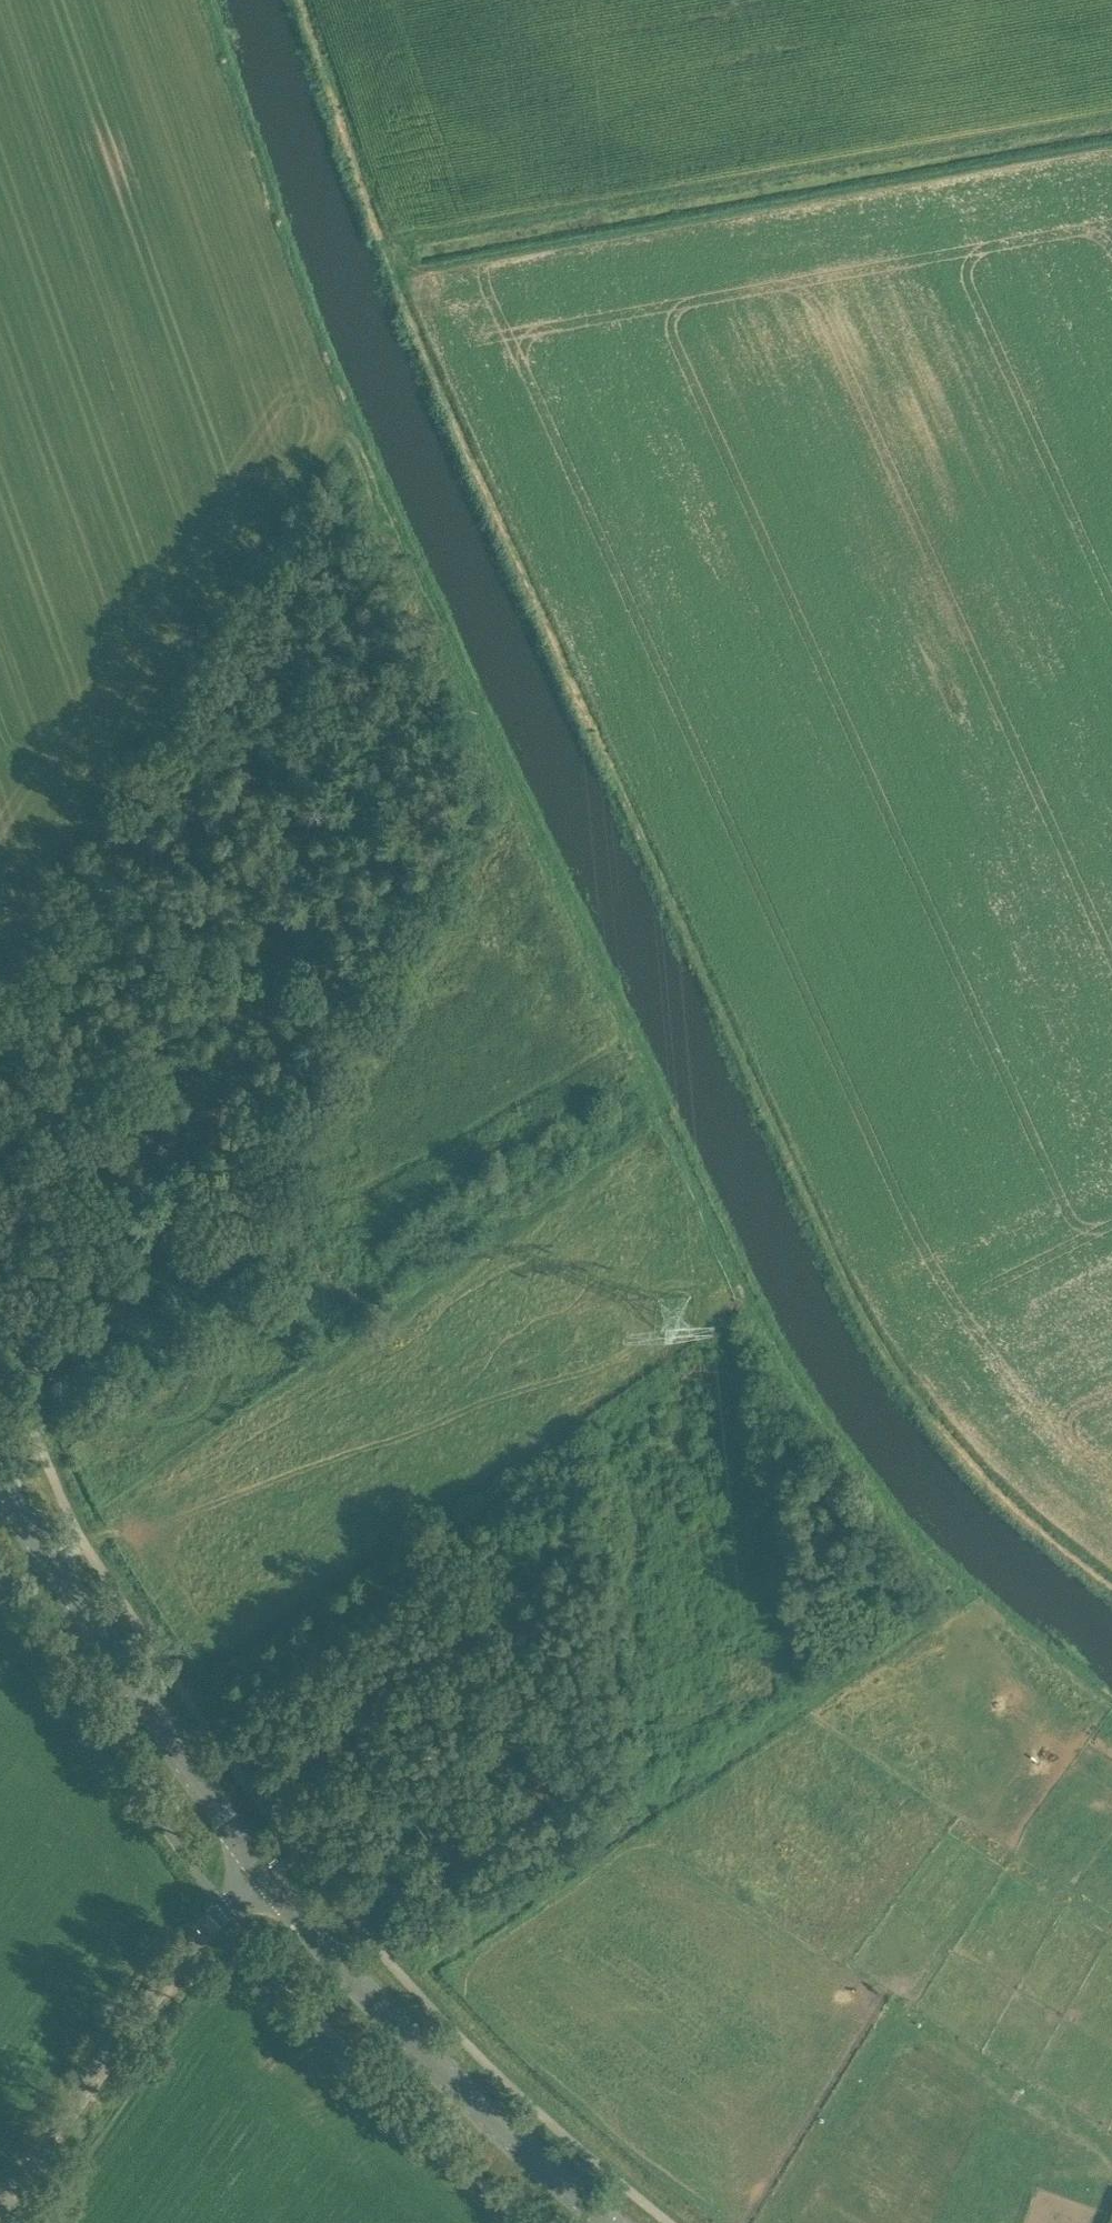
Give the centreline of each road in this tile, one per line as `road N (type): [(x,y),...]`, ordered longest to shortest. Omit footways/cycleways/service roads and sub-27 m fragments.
road 1 (secondary): [(608,2222),(530,2158),(394,2022),(263,1872)]
road 2 (secondary): [(263,1872),(0,1494)]
road 3 (unclassified): [(0,2206),(225,1910)]

